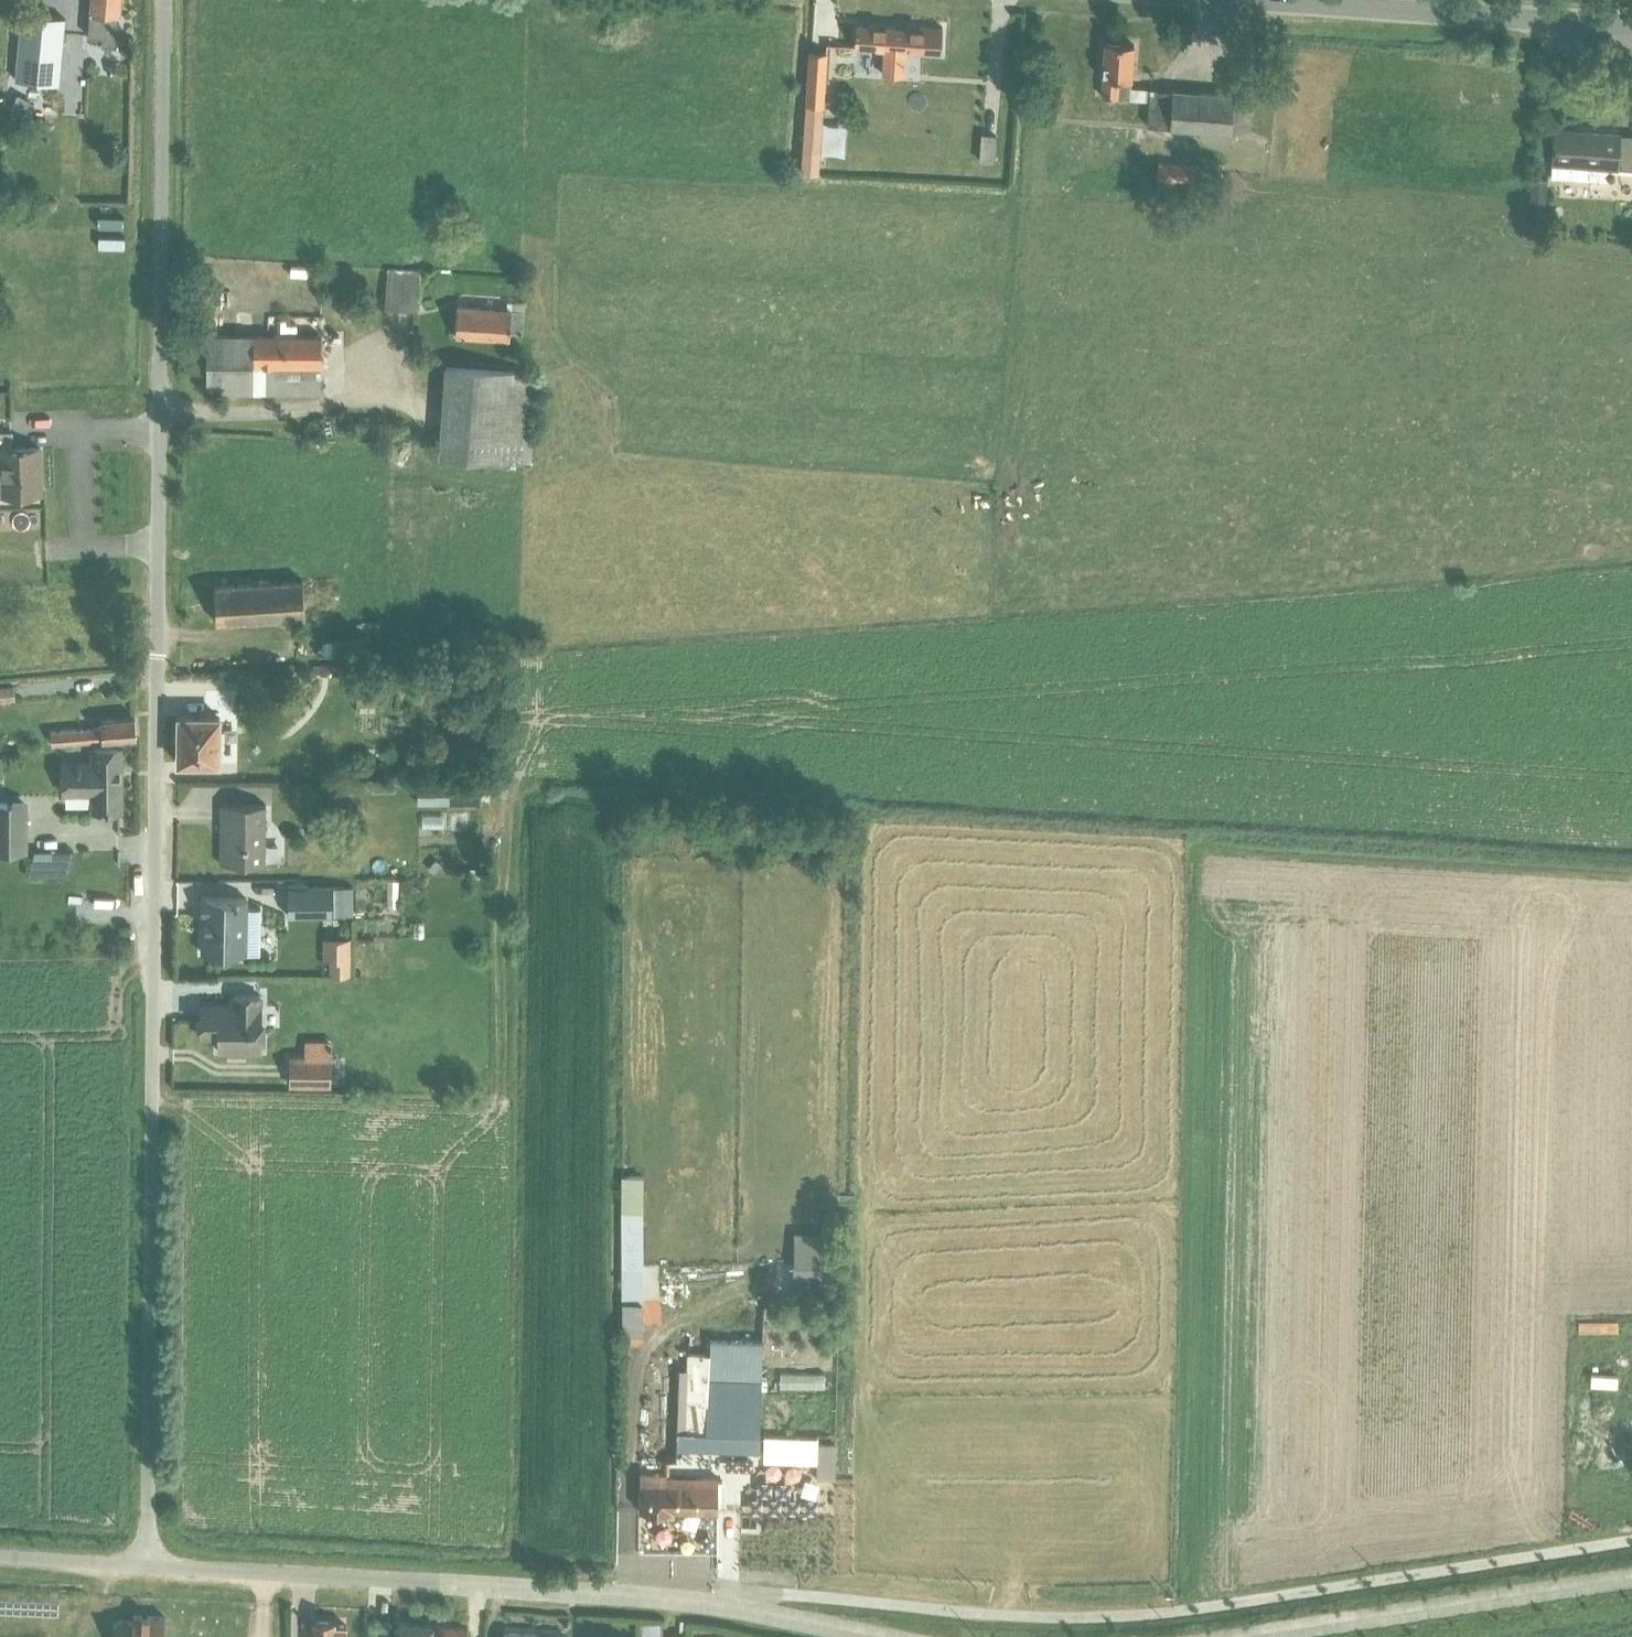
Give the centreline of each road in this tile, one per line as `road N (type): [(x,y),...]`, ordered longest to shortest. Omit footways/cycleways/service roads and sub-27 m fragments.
road 1 (unclassified): [(147,1567),(166,0)]
road 2 (unclassified): [(667,1593),(1109,1616),(1631,1540)]
road 3 (unclassified): [(147,1567),(667,1593)]
road 4 (unclassified): [(1631,1573),(1213,1636)]
road 5 (tertiary): [(1631,26),(1266,0)]
road 6 (unclassified): [(667,1593),(900,1636)]
road 7 (unclassified): [(0,1558),(147,1567)]

